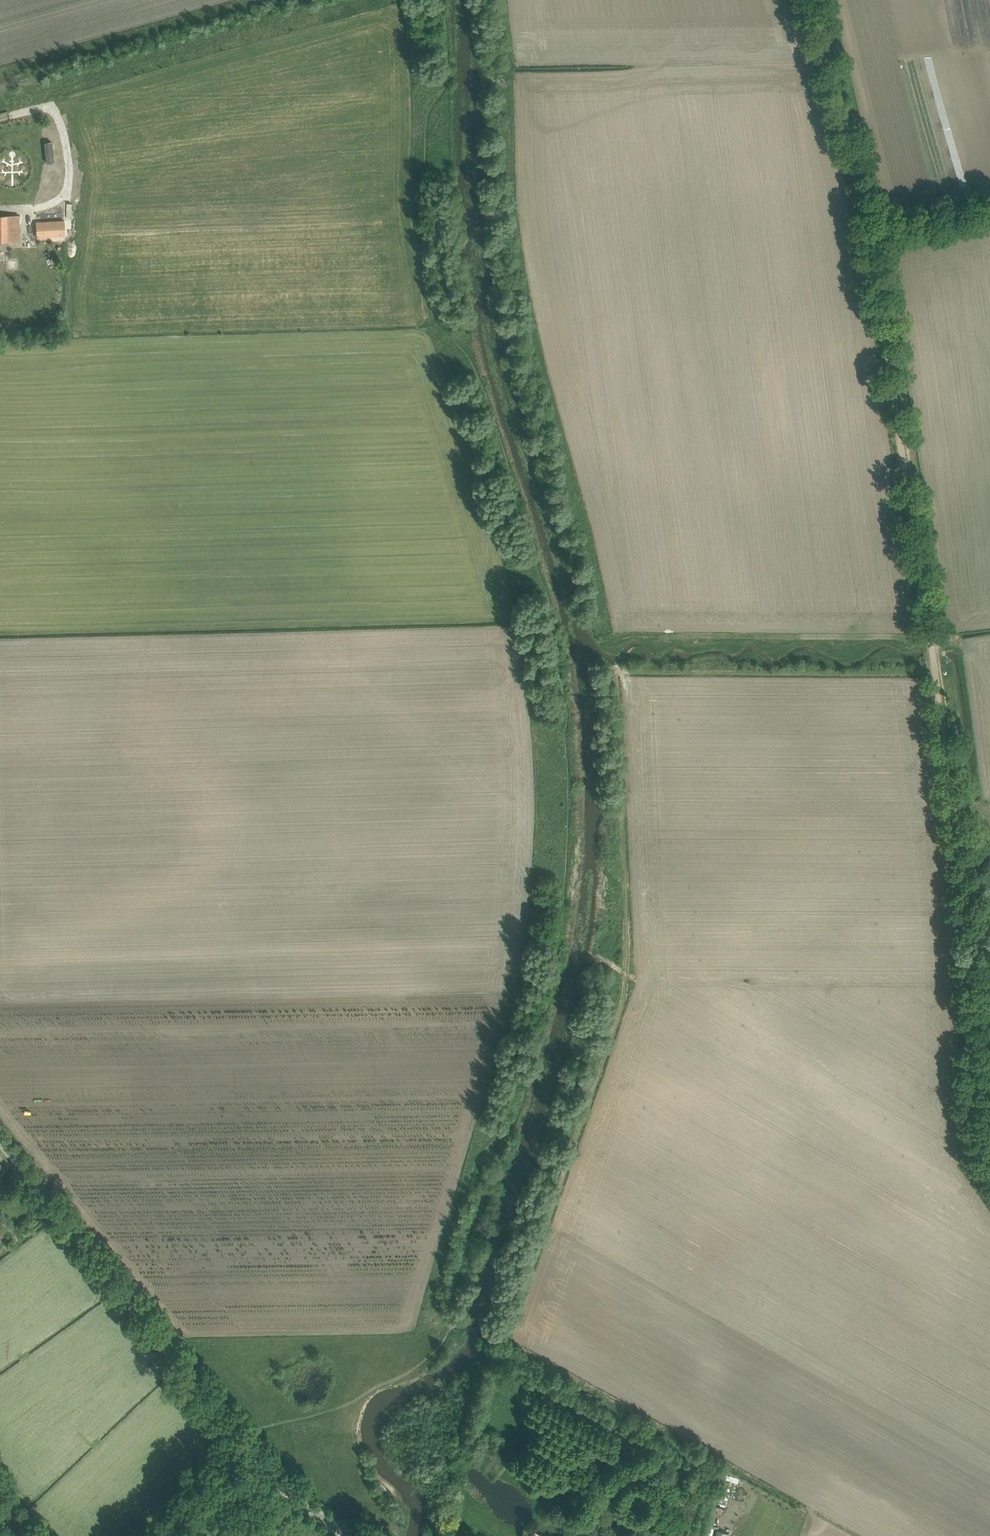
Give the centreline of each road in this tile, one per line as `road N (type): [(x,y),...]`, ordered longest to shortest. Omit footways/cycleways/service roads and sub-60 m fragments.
road 1 (track): [(813,0),(871,232),(934,668)]
road 2 (unclassified): [(348,1535),(240,1443),(0,1139)]
road 3 (track): [(989,1165),(975,1125),(962,869),(934,668)]
road 4 (track): [(931,644),(614,641)]

